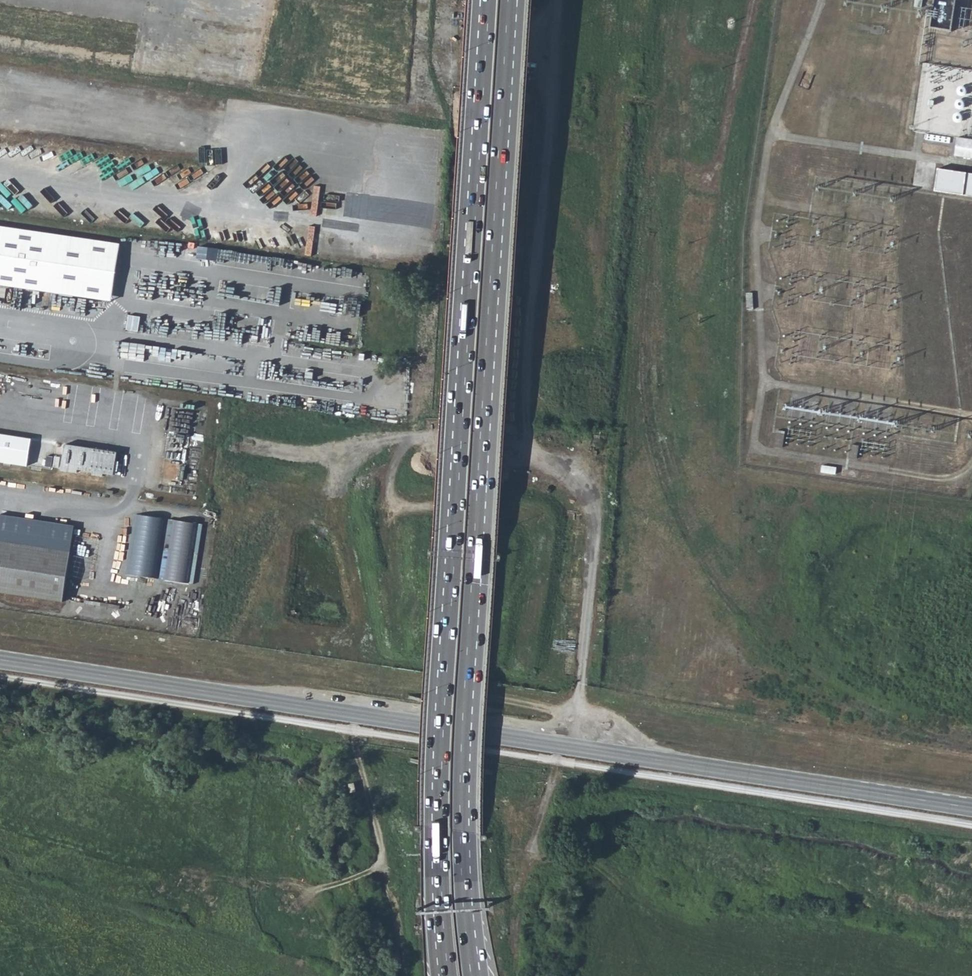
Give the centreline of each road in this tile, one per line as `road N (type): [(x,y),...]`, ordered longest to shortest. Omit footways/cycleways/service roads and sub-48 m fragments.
road 1 (unclassified): [(0,661),(971,810)]
road 2 (trunk): [(476,975),(466,766),(521,0)]
road 3 (trunk): [(492,0),(439,761),(445,975)]
road 4 (track): [(384,864),(352,716)]

